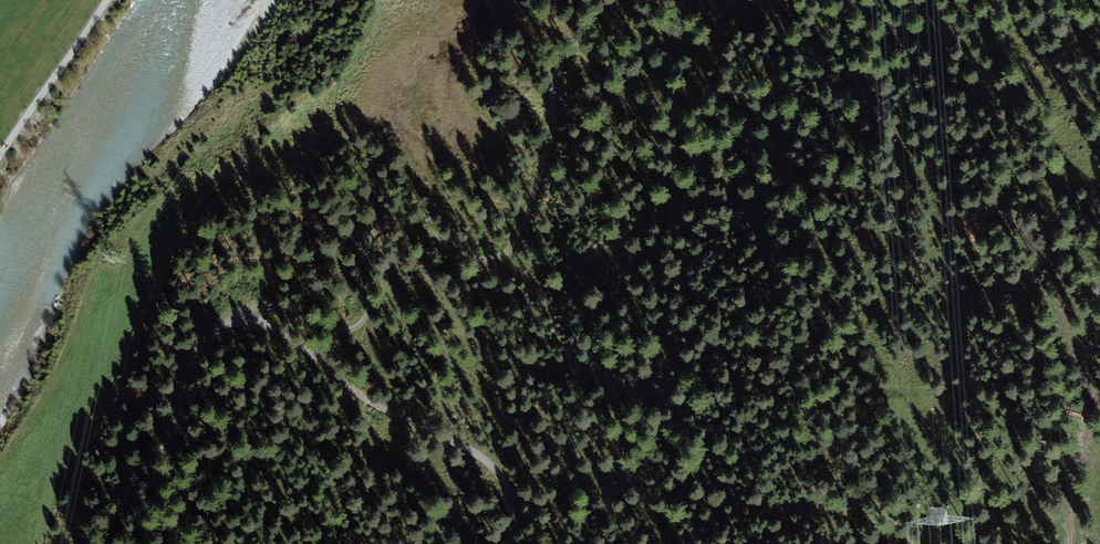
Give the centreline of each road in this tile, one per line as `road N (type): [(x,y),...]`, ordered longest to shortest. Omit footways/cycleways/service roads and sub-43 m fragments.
road 1 (track): [(615,0),(563,58),(550,85),(547,143),(511,248),(491,260),(419,229),(377,228),(366,246),(370,311),(357,325),(334,328),(272,306),(236,322)]
road 2 (track): [(236,322),(266,323),(397,417),(498,468),(517,514),(513,543)]
road 3 (track): [(107,543),(137,478),(178,428),(186,373),(203,342),(236,322)]
road 4 (track): [(107,0),(0,152)]
road 5 (track): [(1099,392),(1066,495),(1068,543)]

